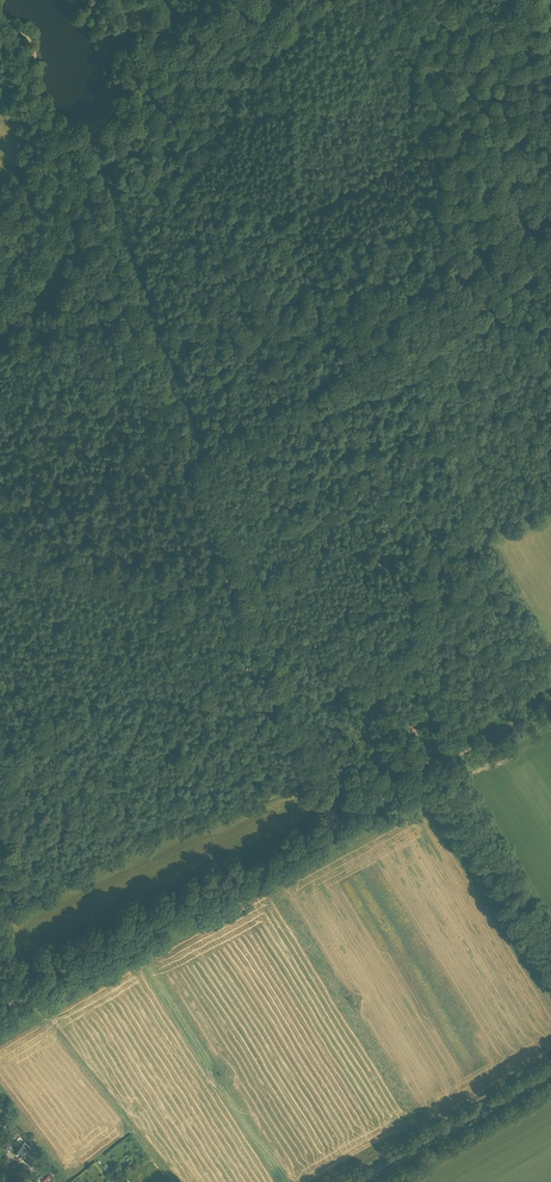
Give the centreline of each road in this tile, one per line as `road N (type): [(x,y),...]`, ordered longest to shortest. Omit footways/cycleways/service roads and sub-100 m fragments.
road 1 (track): [(176,1181),(23,998)]
road 2 (secondary): [(359,1181),(550,1068)]
road 3 (track): [(439,766),(550,953)]
road 4 (track): [(259,611),(205,461)]
road 5 (track): [(304,743),(261,616)]

